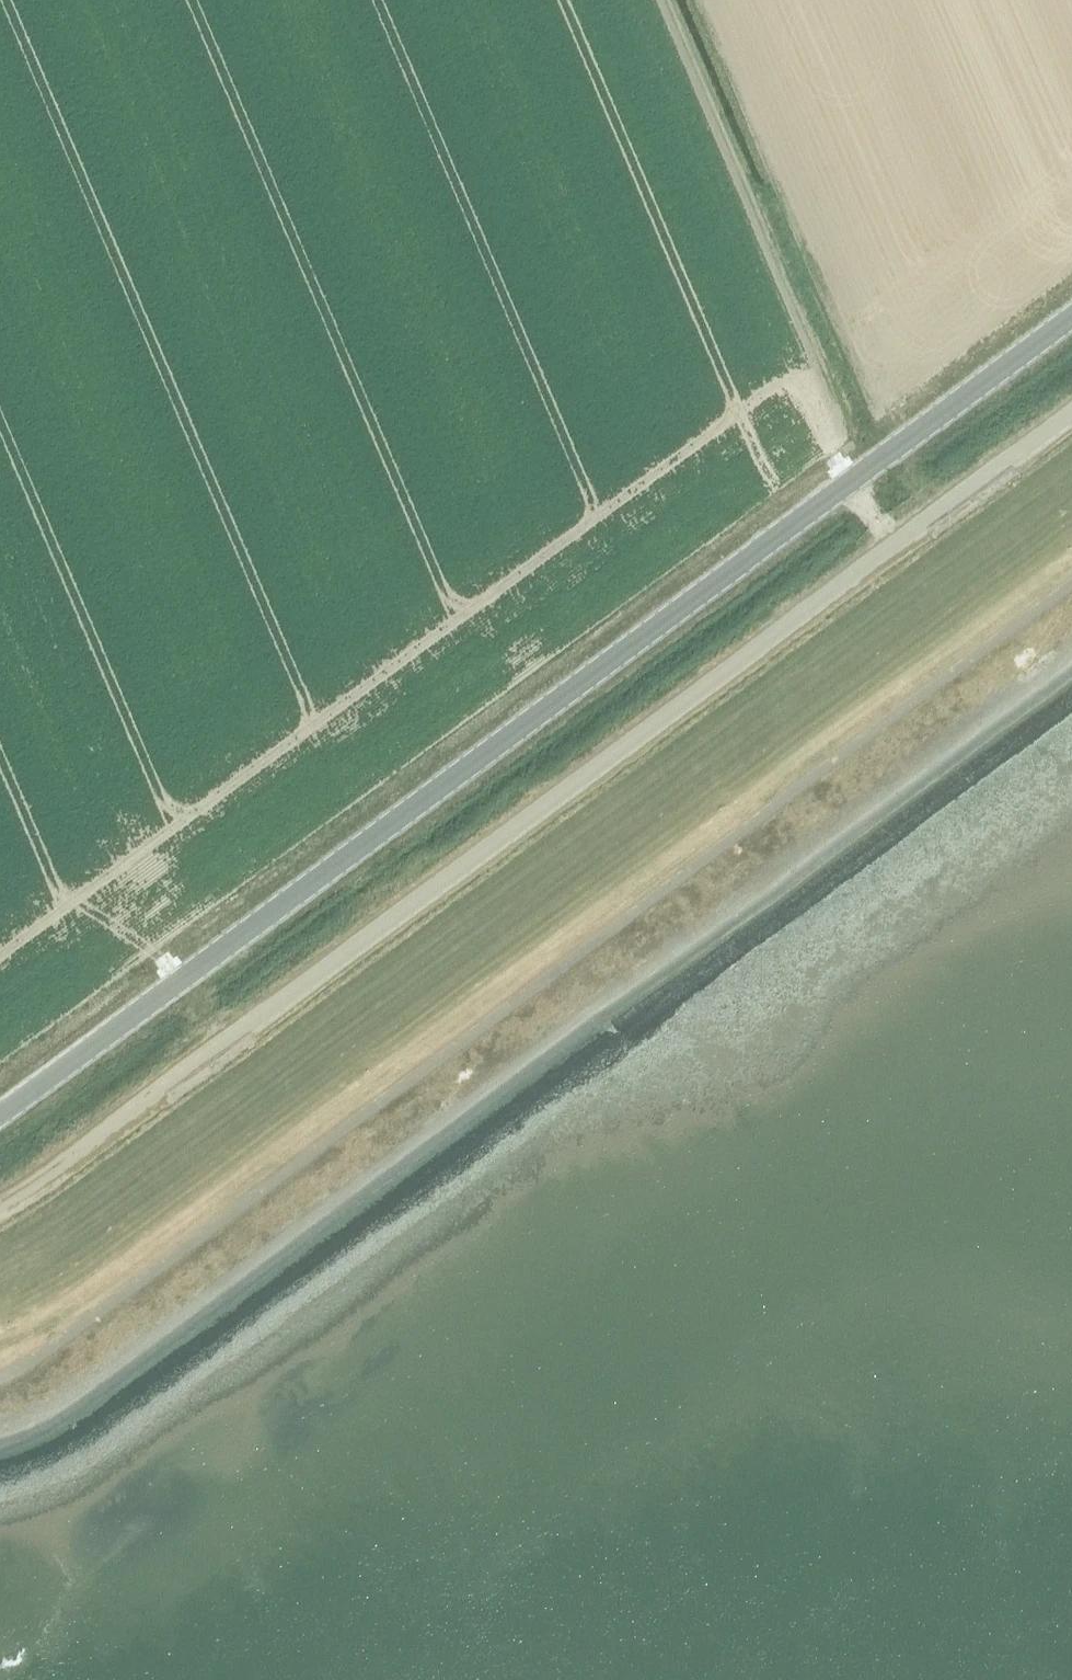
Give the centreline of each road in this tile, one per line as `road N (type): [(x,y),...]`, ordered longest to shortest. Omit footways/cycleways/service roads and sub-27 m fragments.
road 1 (unclassified): [(0,1201),(65,1162),(1071,409)]

